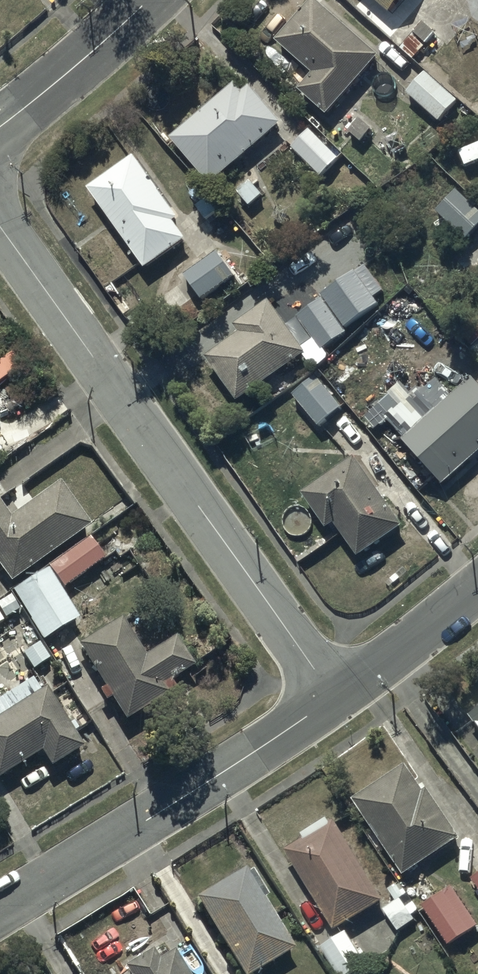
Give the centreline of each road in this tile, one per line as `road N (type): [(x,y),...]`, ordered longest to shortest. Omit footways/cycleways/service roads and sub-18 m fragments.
road 1 (residential): [(0,226),(335,700)]
road 2 (residential): [(0,908),(335,700)]
road 3 (tertiary): [(148,0),(0,127)]
road 4 (residential): [(335,700),(477,584)]

